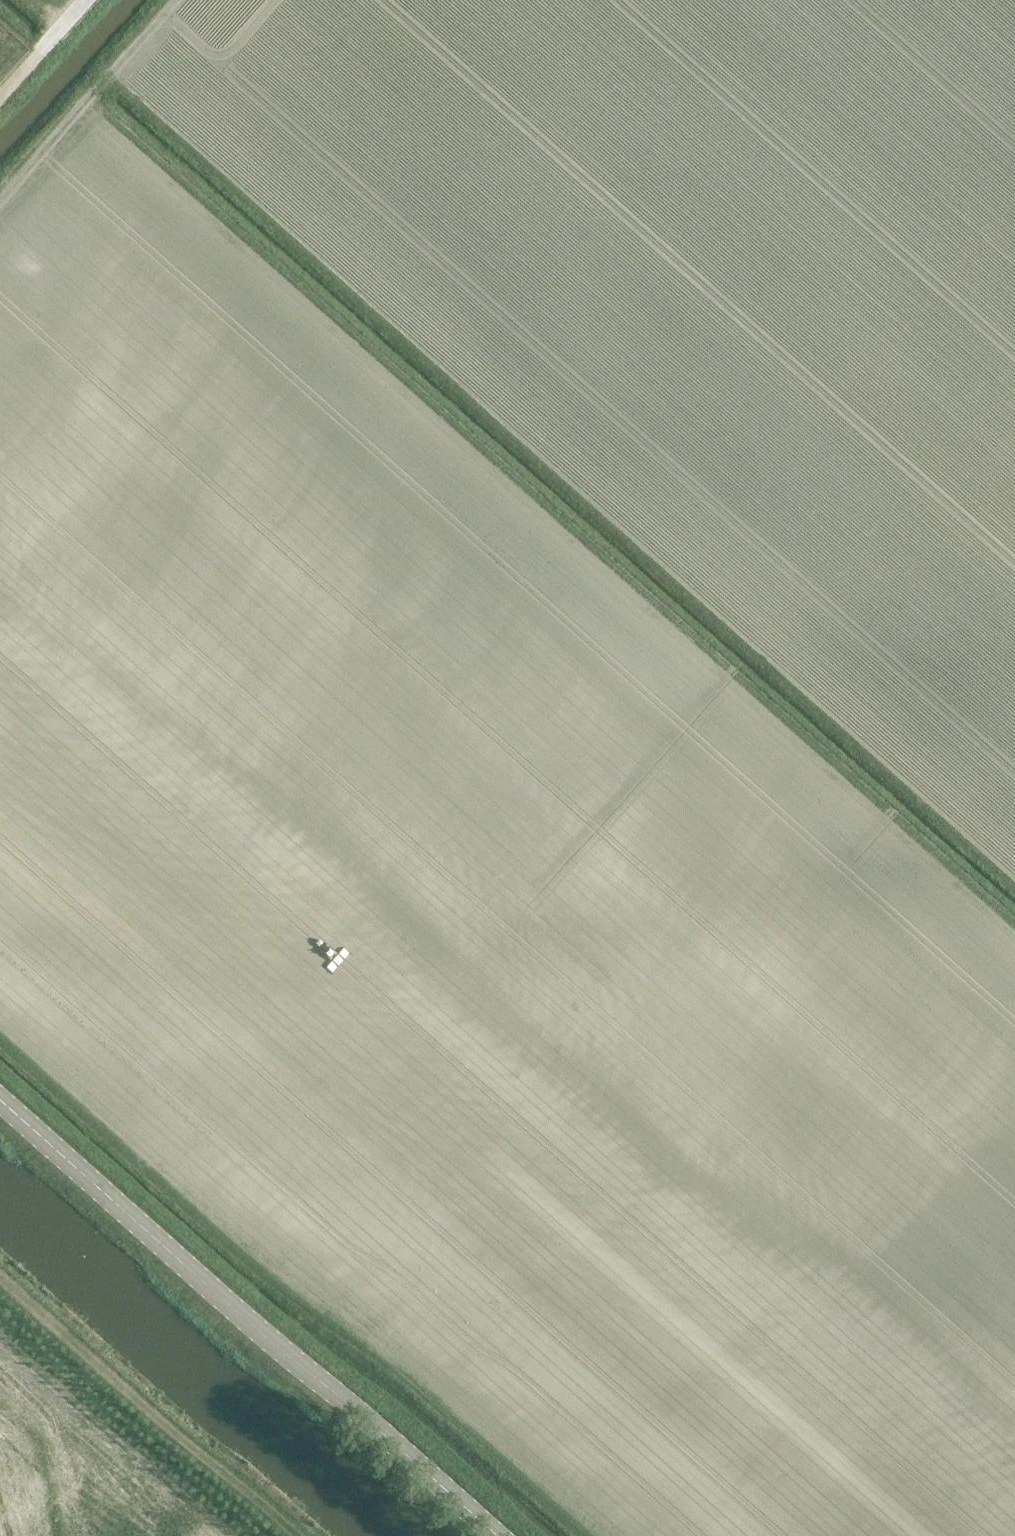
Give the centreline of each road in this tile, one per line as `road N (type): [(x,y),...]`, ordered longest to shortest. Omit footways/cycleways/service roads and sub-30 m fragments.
road 1 (tertiary): [(497,1535),(0,1100)]

